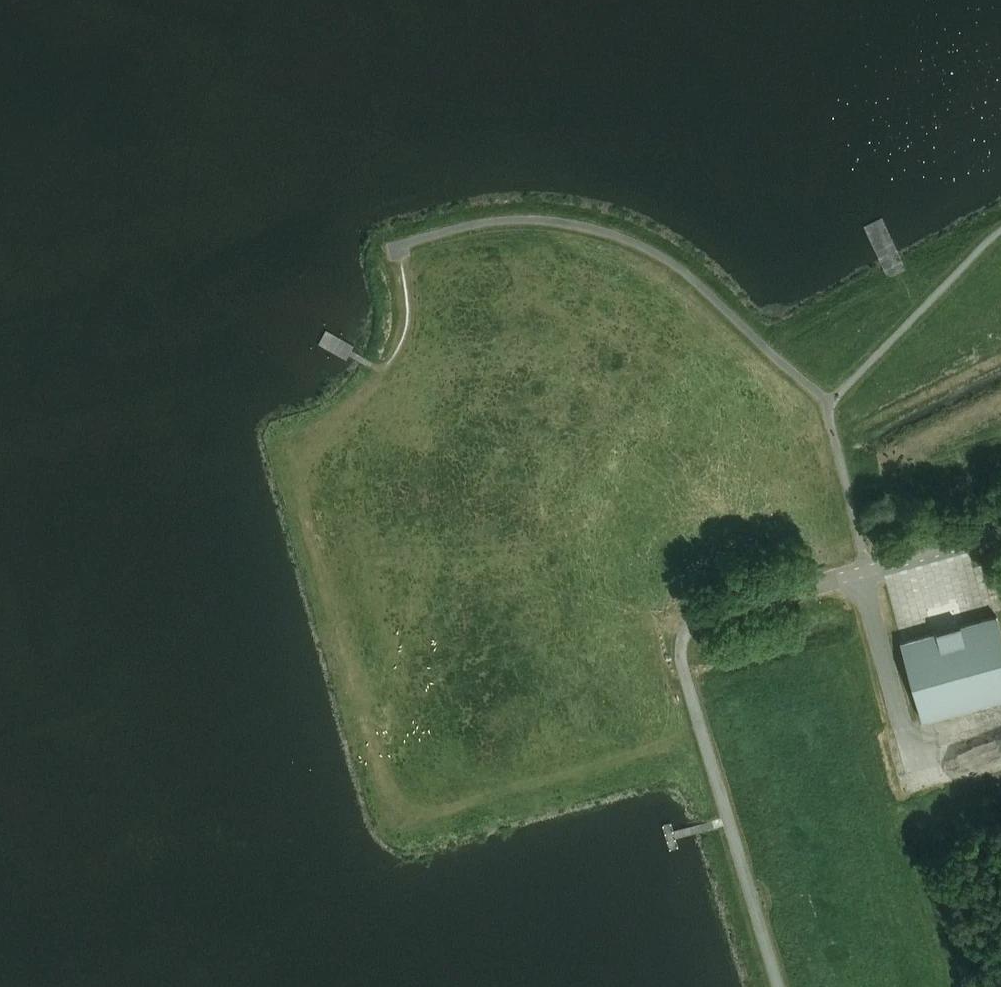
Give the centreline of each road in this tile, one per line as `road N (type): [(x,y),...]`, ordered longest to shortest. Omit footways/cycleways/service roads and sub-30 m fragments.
road 1 (unclassified): [(1000,532),(695,616)]

